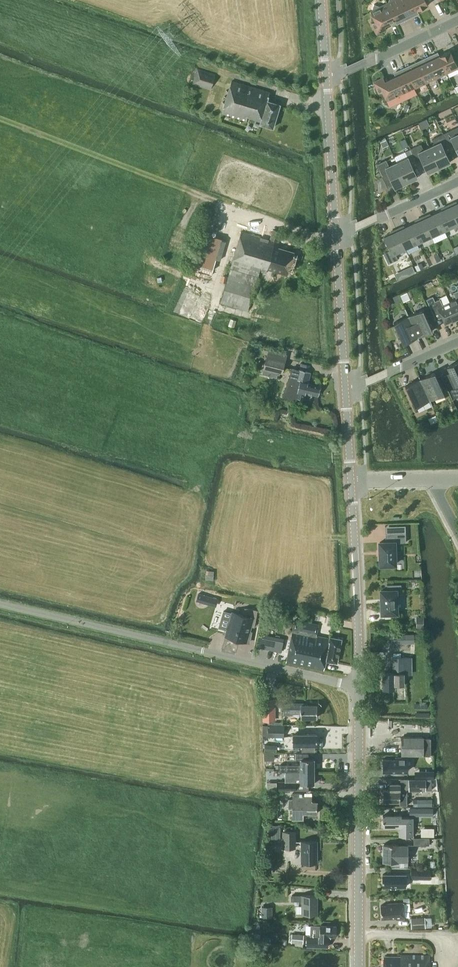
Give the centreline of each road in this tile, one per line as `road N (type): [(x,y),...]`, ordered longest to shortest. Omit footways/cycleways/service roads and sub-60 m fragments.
road 1 (unclassified): [(359,684),(0,604)]
road 2 (secondary): [(358,966),(359,684)]
road 3 (secondary): [(359,684),(352,483)]
road 4 (secondary): [(337,234),(328,77)]
road 5 (secondary): [(346,388),(337,234)]
road 6 (residential): [(328,77),(457,19)]
road 7 (residential): [(337,234),(457,181)]
road 8 (residential): [(346,388),(457,341)]

